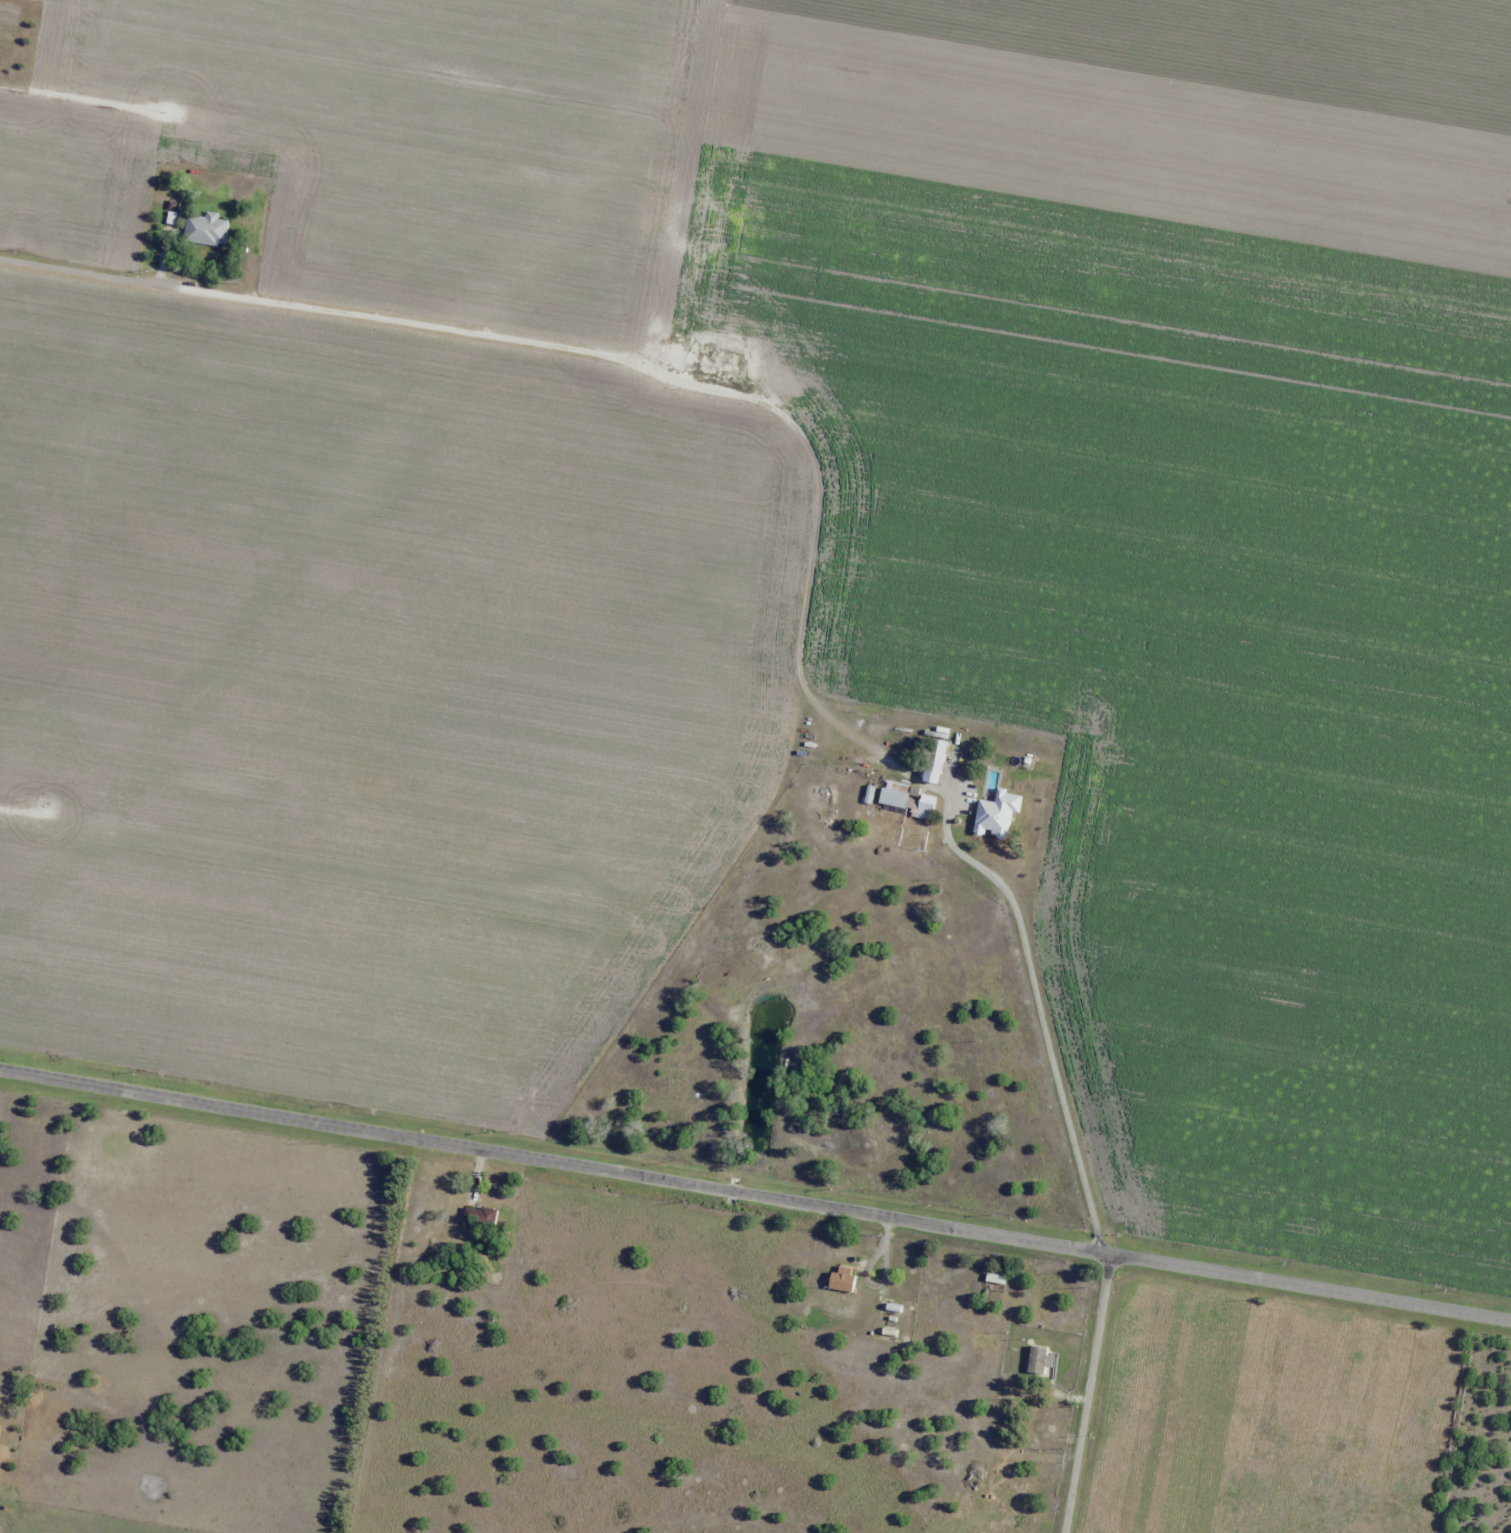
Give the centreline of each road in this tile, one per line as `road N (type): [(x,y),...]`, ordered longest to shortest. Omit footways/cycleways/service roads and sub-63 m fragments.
road 1 (residential): [(0,1078),(1510,1330)]
road 2 (residential): [(1093,1532),(1133,1272)]

